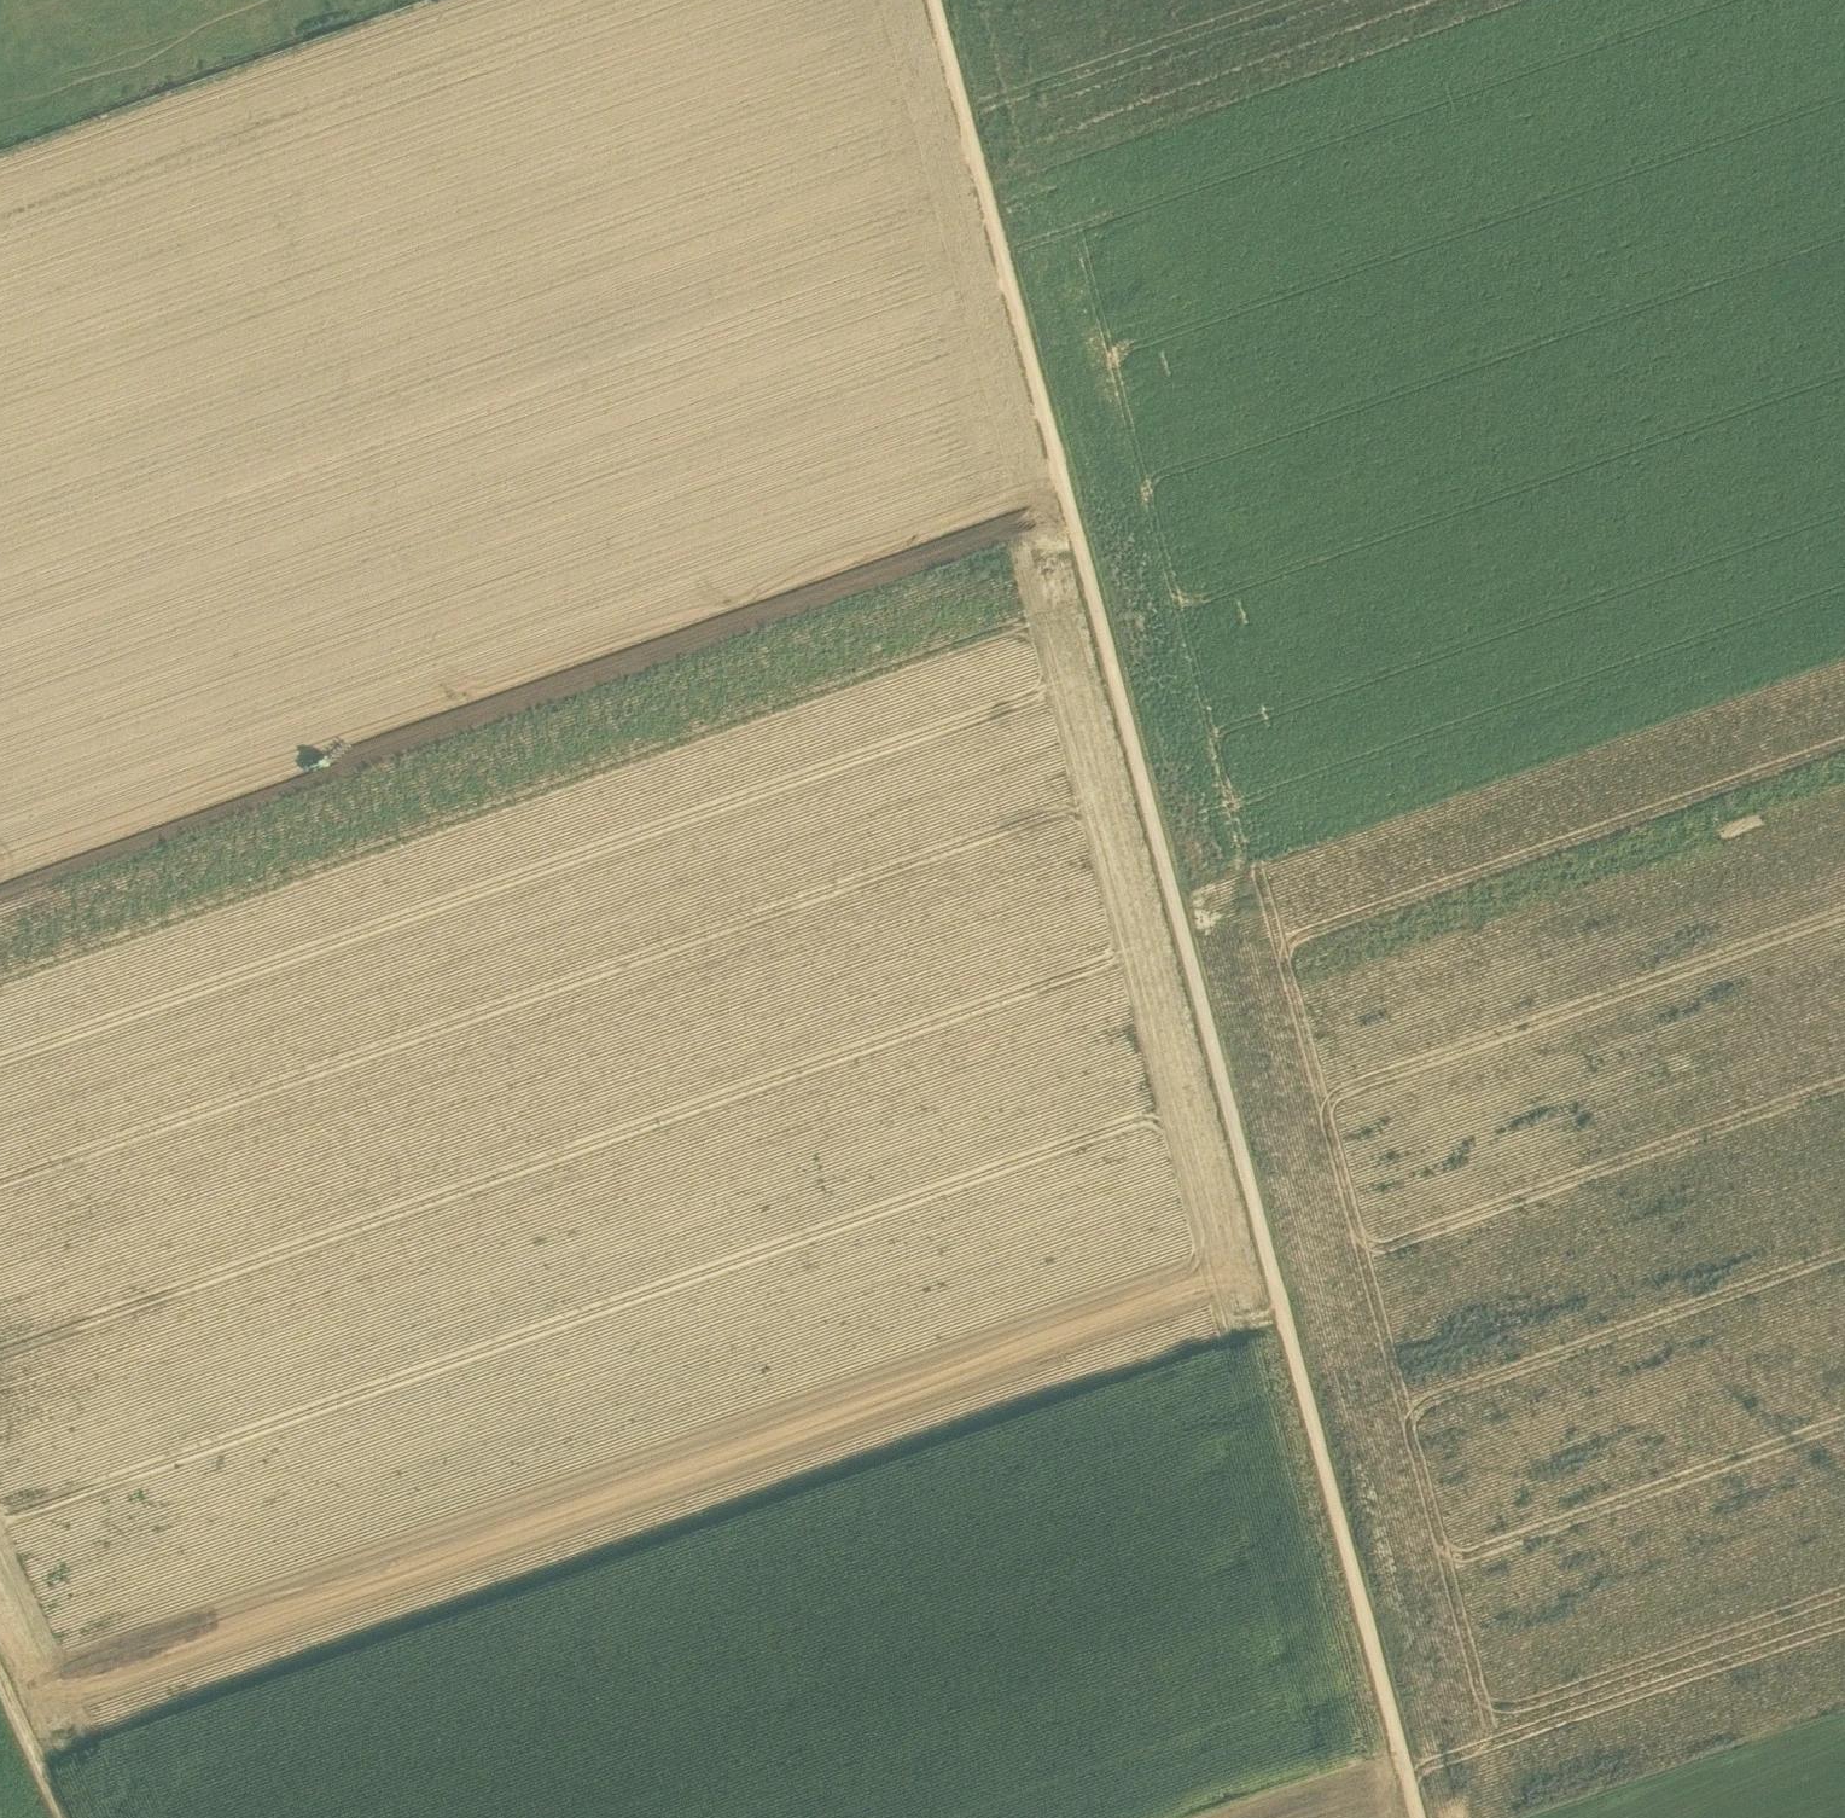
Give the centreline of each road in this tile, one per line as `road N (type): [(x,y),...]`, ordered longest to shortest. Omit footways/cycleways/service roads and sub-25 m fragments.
road 1 (track): [(936,0),(1421,1817)]
road 2 (track): [(0,1682),(62,1817)]

